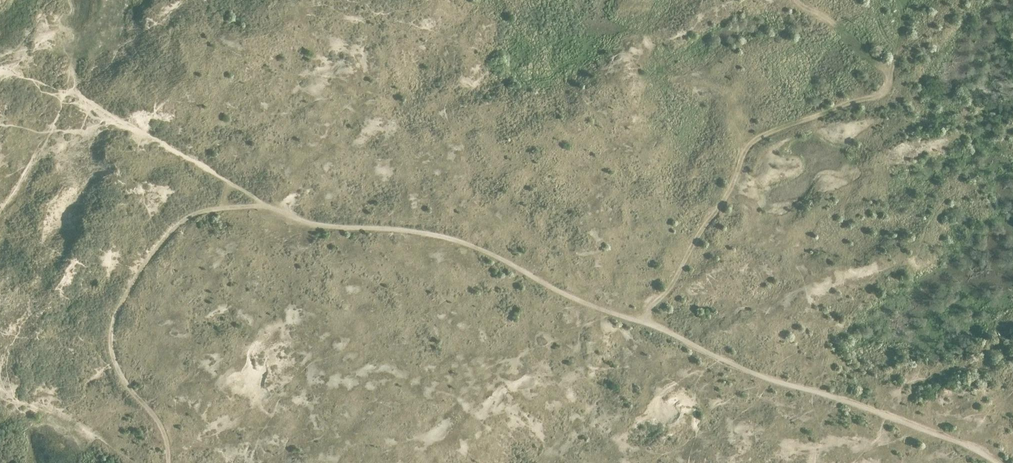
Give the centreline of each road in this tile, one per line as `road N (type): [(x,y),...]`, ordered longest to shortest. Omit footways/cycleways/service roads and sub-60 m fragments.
road 1 (track): [(997,462),(881,413),(744,369),(473,246),(310,223),(265,204)]
road 2 (track): [(638,321),(726,195),(742,147),(887,84),(889,72),(795,0)]
road 3 (track): [(168,462),(158,420),(112,358),(113,317),(150,254),(190,215),(265,204)]

